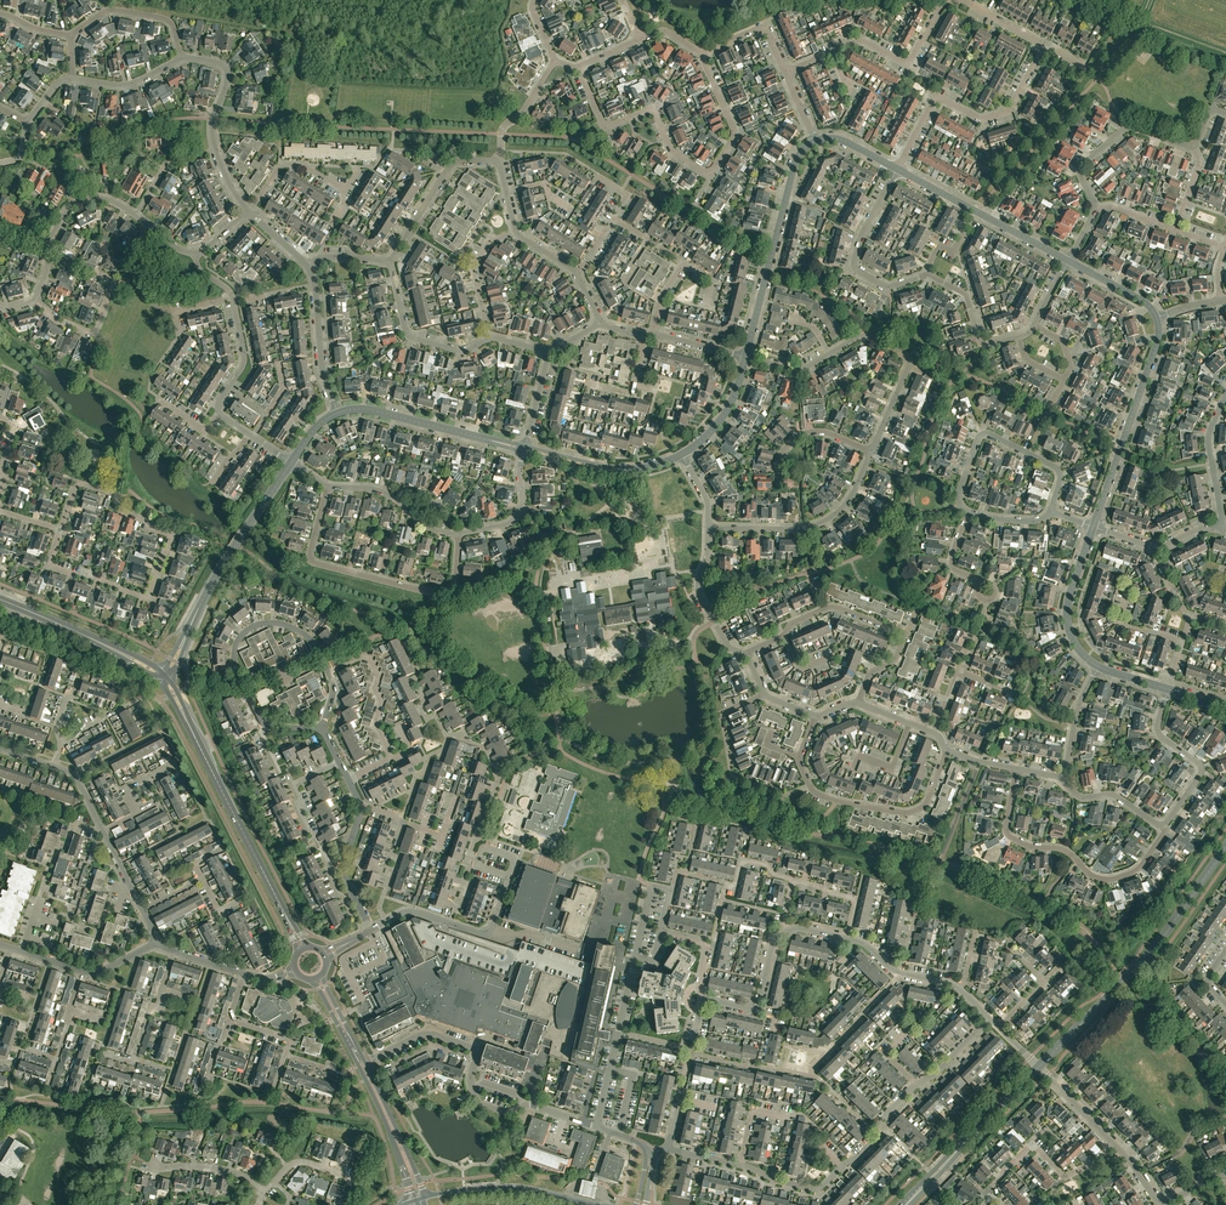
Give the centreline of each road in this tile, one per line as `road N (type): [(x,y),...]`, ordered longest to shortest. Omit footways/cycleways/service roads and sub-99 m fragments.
road 1 (residential): [(78,483),(114,494),(123,511),(172,533),(147,598),(52,564),(61,529)]
road 2 (tertiary): [(303,949),(163,678)]
road 3 (tertiary): [(1039,1066),(1157,944),(1225,847)]
road 4 (residential): [(458,534),(456,583),(445,594),(315,563),(310,553),(328,486)]
road 5 (unclassified): [(1164,827),(1134,872),(1092,875),(1065,850),(1004,831),(1017,769)]
road 6 (unclassified): [(947,751),(923,807),(905,813),(837,801),(813,791),(800,761),(815,717)]
road 7 (tertiary): [(813,141),(798,157),(746,357)]
road 8 (residential): [(897,170),(933,102),(977,118),(1003,111),(1040,43)]
road 9 (tertiary): [(1093,527),(1158,342),(1157,318)]
road 10 (residential): [(970,514),(959,492),(985,433),(1057,468),(1053,511)]
road 11 (unclassified): [(583,1123),(530,1104),(508,1112),(481,1103),(471,1085),(475,1050),(430,1034)]
road 12 (residential): [(785,72),(864,42),(910,60),(951,0)]
road 13 (residential): [(710,176),(671,153),(650,109),(603,124),(576,68)]
road 14 (residential): [(709,528),(818,524),(849,500),(872,451)]
road 15 (residential): [(248,210),(214,140),(226,68),(182,59)]
road 16 (tertiary): [(1069,261),(897,170)]
road 17 (tertiary): [(525,449),(370,410),(338,413)]
road 18 (tertiary): [(906,1204),(1039,1066)]
road 19 (residential): [(872,451),(909,356),(866,335),(830,354)]
road 20 (residential): [(923,276),(886,287),(854,266),(897,170)]
road 21 (tertiary): [(163,678),(0,601)]
road 22 (residential): [(744,654),(831,607),(905,635)]
road 23 (tertiary): [(593,1204),(498,1188),(420,1199)]
road 24 (residential): [(1094,209),(1080,168),(1124,128),(1193,146)]
road 25 (unclassified): [(1164,827),(1197,766),(1157,734),(1169,689)]
road 26 (residential): [(329,673),(311,640),(290,627),(260,624),(237,644),(242,687)]
road 27 (tertiary): [(163,678),(244,534)]
road 28 (residential): [(490,338),(463,351),(409,336),(388,260)]
road 29 (tertiary): [(682,454),(620,470),(525,449)]
road 30 (residential): [(740,1165),(817,1189),(874,1141)]
road 31 (tertiary): [(1097,667),(1067,627),(1093,527)]
road 32 (residential): [(338,413),(322,370),(307,266)]
road 33 (residential): [(666,1147),(706,1002)]
road 34 (residential): [(35,299),(55,319),(94,333),(113,283),(89,271)]
road 35 (residential): [(881,1120),(990,1018)]
road 36 (residential): [(392,760),(376,723),(370,662),(359,658),(329,673)]
road 37 (residential): [(182,59),(166,19),(106,11),(71,36)]
road 38 (tertiary): [(420,1199),(362,1065)]
road 39 (residential): [(744,654),(727,645),(699,593),(709,528)]
road 40 (residential): [(333,871),(295,789),(339,762)]
road 41 (residential): [(1220,528),(1208,436),(1225,394)]
road 42 (residential): [(710,176),(734,134),(699,53)]
road 43 (residential): [(778,488),(783,451),(804,434),(823,432),(872,451)]
road 44 (residential): [(490,338),(474,265),(493,238),(517,234)]
road 45 (residential): [(458,534),(503,525),(521,512),(525,449)]
road 46 (residential): [(248,210),(280,164),(304,165),(344,191)]
road 47 (unclassified): [(847,939),(900,972),(962,990)]
road 48 (residential): [(135,215),(103,198),(80,201),(55,229),(47,257)]
road 49 (residential): [(515,856),(488,936),(450,924)]
road 50 (residential): [(265,1190),(213,1168),(148,1165)]
road 51 (residential): [(785,72),(764,26),(699,53)]
road 52 (tertiary): [(746,357),(726,412),(682,454)]
road 53 (residential): [(219,413),(244,362),(233,301)]

